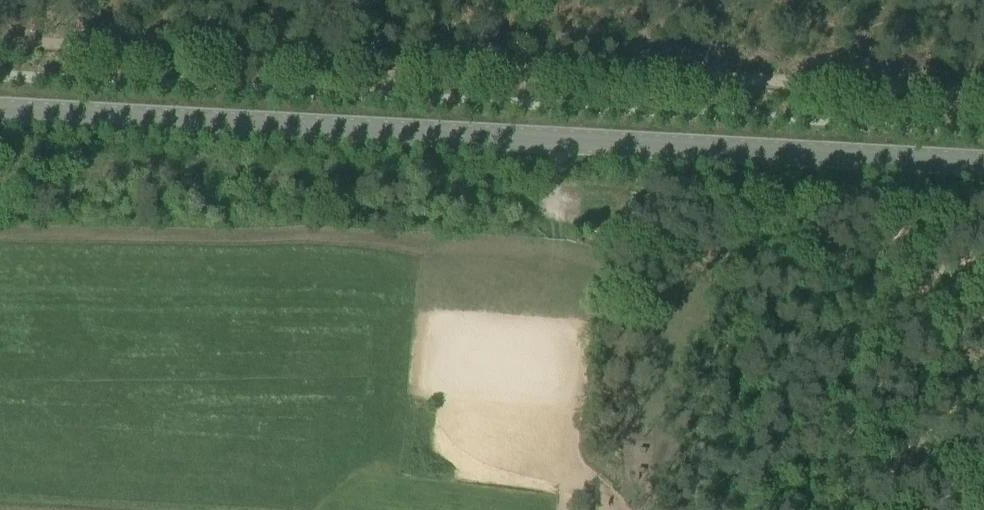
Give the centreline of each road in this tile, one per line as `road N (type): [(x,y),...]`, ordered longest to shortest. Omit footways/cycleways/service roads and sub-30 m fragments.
road 1 (track): [(983,88),(900,81),(861,66),(768,67),(725,51),(578,72),(0,42)]
road 2 (primary): [(983,164),(0,110)]

